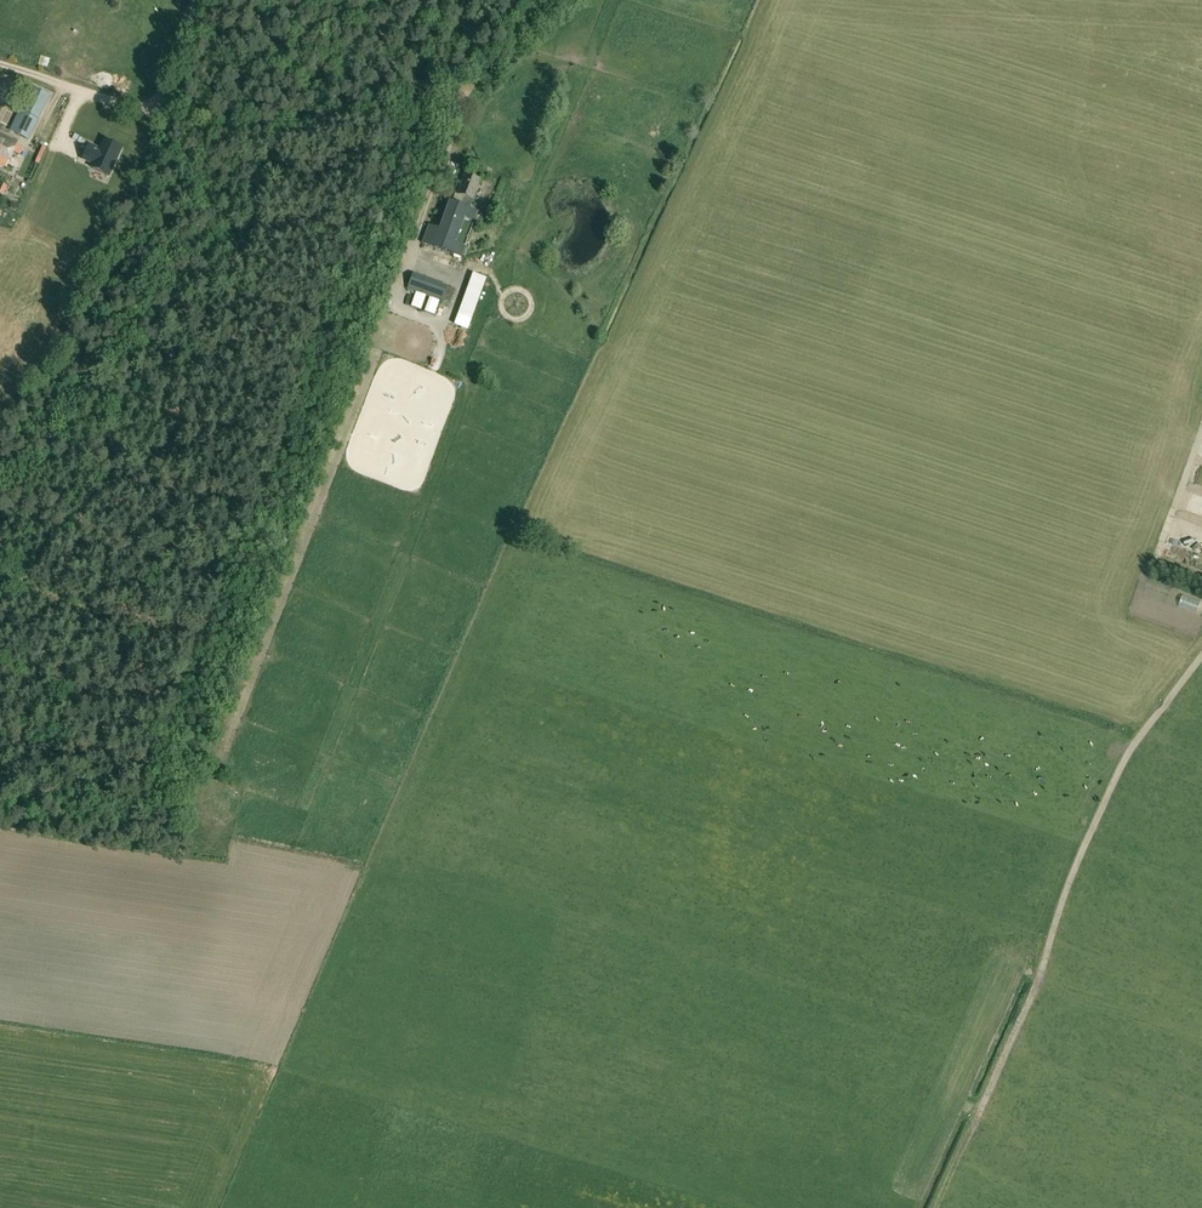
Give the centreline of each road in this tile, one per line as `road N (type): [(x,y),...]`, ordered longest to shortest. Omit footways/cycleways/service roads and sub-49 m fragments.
road 1 (track): [(155,110),(224,131),(318,122),(460,85),(516,50)]
road 2 (track): [(155,110),(0,64)]

